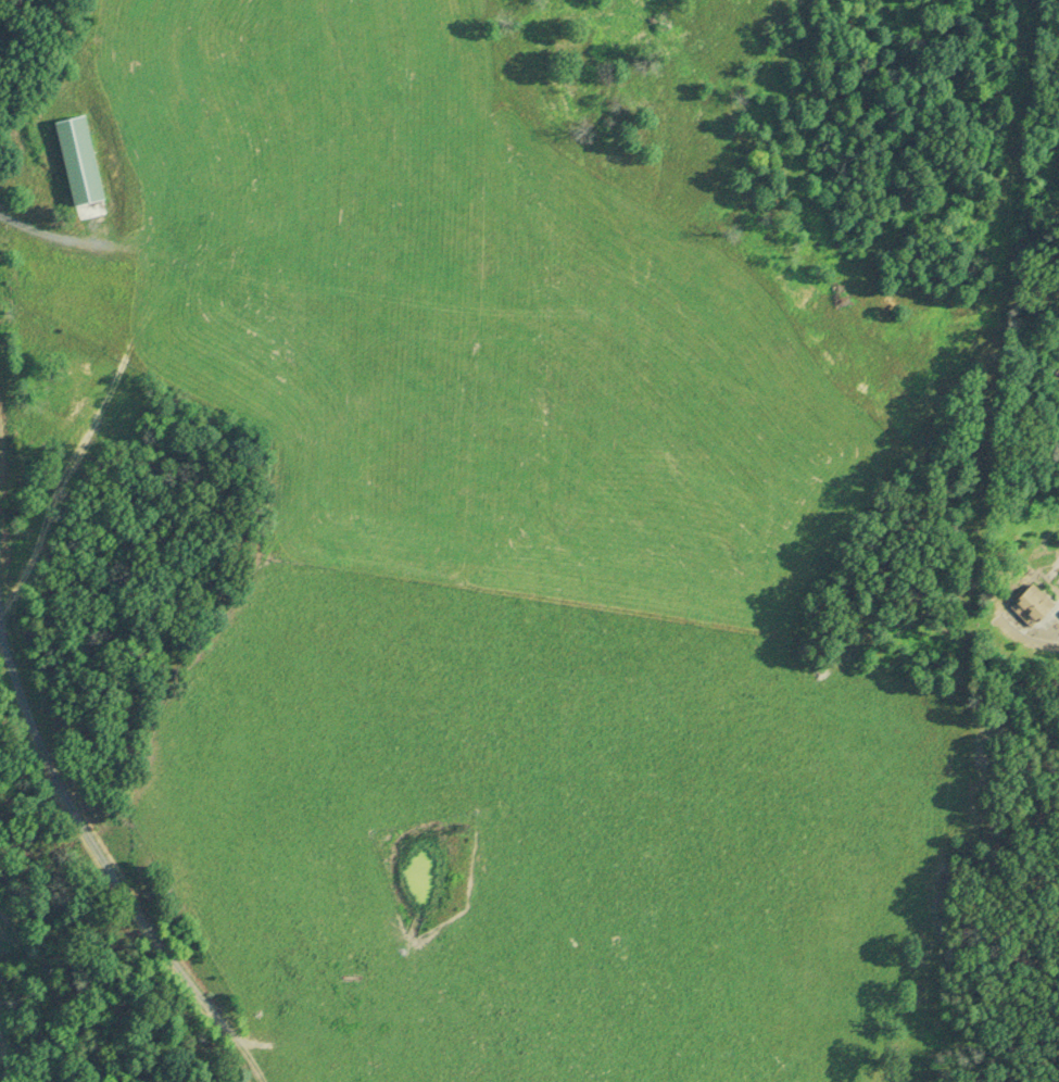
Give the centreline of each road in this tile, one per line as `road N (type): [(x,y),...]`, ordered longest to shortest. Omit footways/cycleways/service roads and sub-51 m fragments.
road 1 (residential): [(0,447),(7,488),(0,609)]

